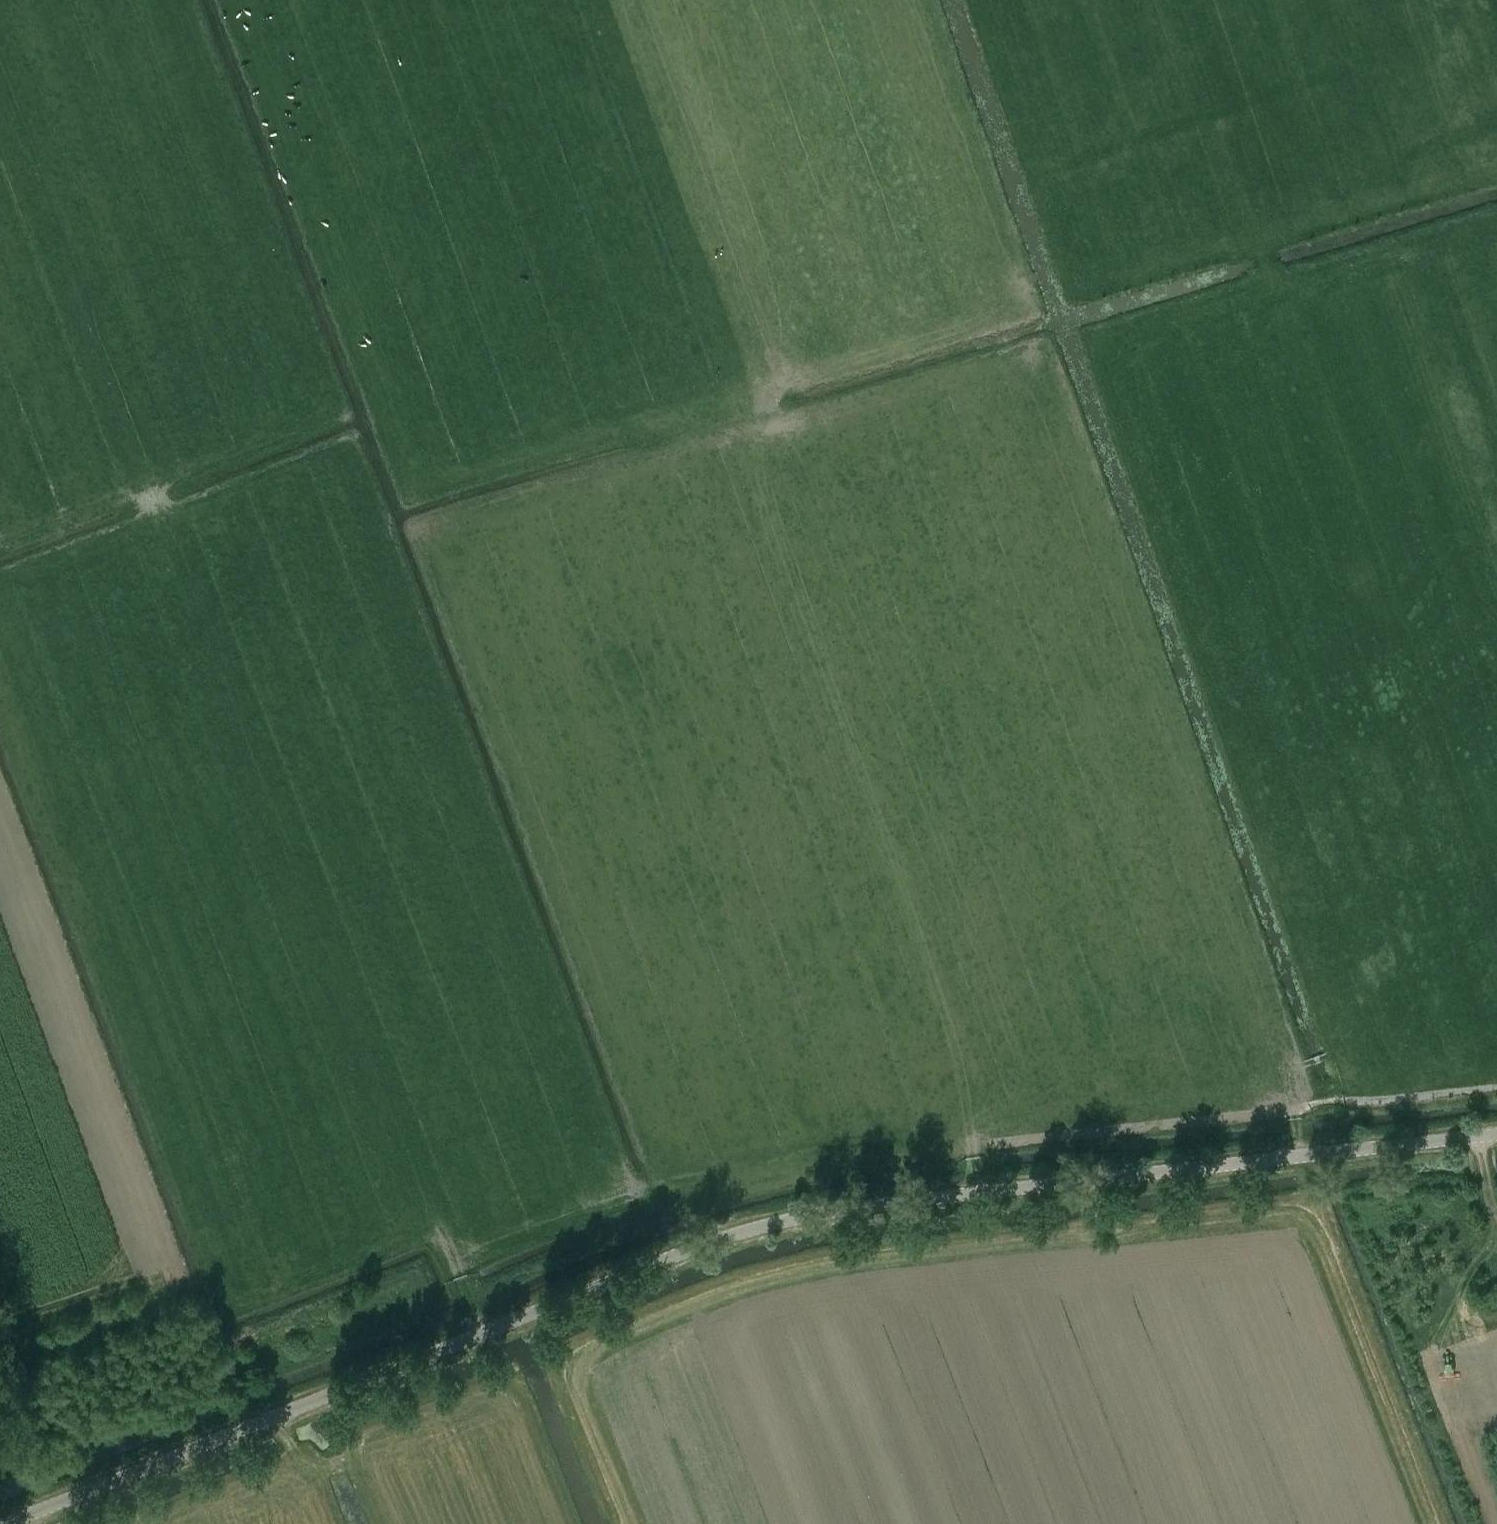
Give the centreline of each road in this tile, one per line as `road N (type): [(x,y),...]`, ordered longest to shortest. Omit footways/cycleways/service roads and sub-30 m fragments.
road 1 (unclassified): [(8,1523),(755,1223),(1496,1144)]

